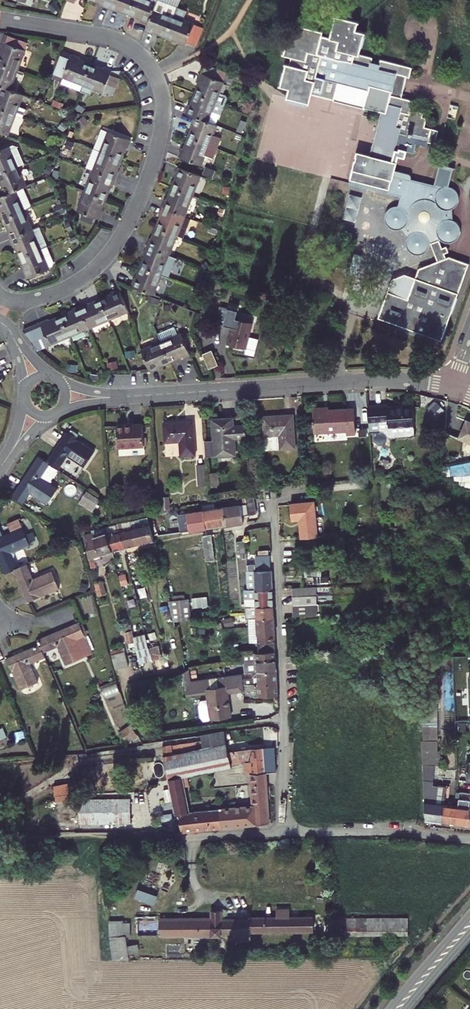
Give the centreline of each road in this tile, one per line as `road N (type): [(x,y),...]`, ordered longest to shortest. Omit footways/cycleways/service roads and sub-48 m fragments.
road 1 (residential): [(0,20),(130,47),(157,80),(163,110),(152,167),(116,244),(75,285),(15,304)]
road 2 (residential): [(65,398),(387,381),(451,389)]
road 3 (tertiary): [(469,915),(391,1008)]

